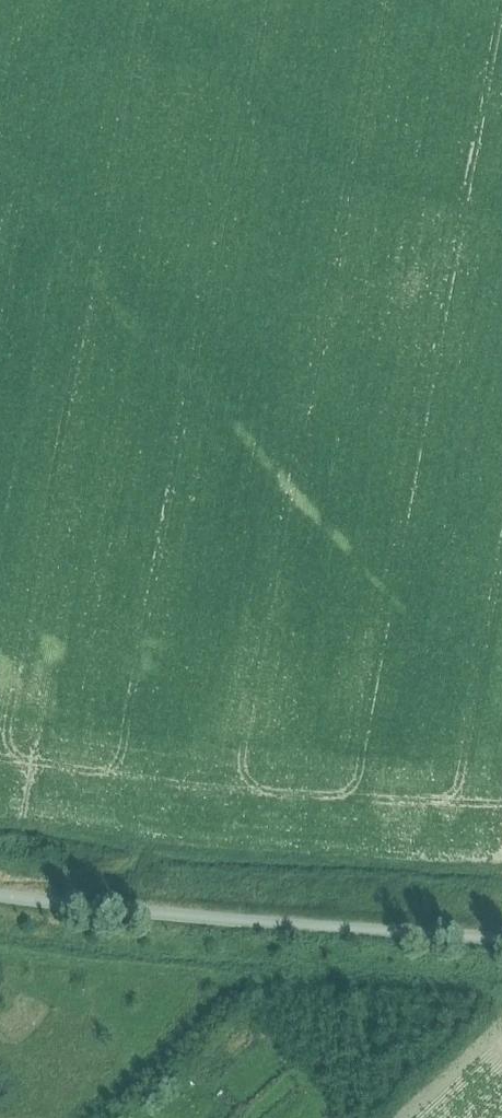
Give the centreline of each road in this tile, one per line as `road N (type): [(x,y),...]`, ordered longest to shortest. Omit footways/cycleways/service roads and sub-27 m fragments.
road 1 (unclassified): [(501,935),(0,889)]

